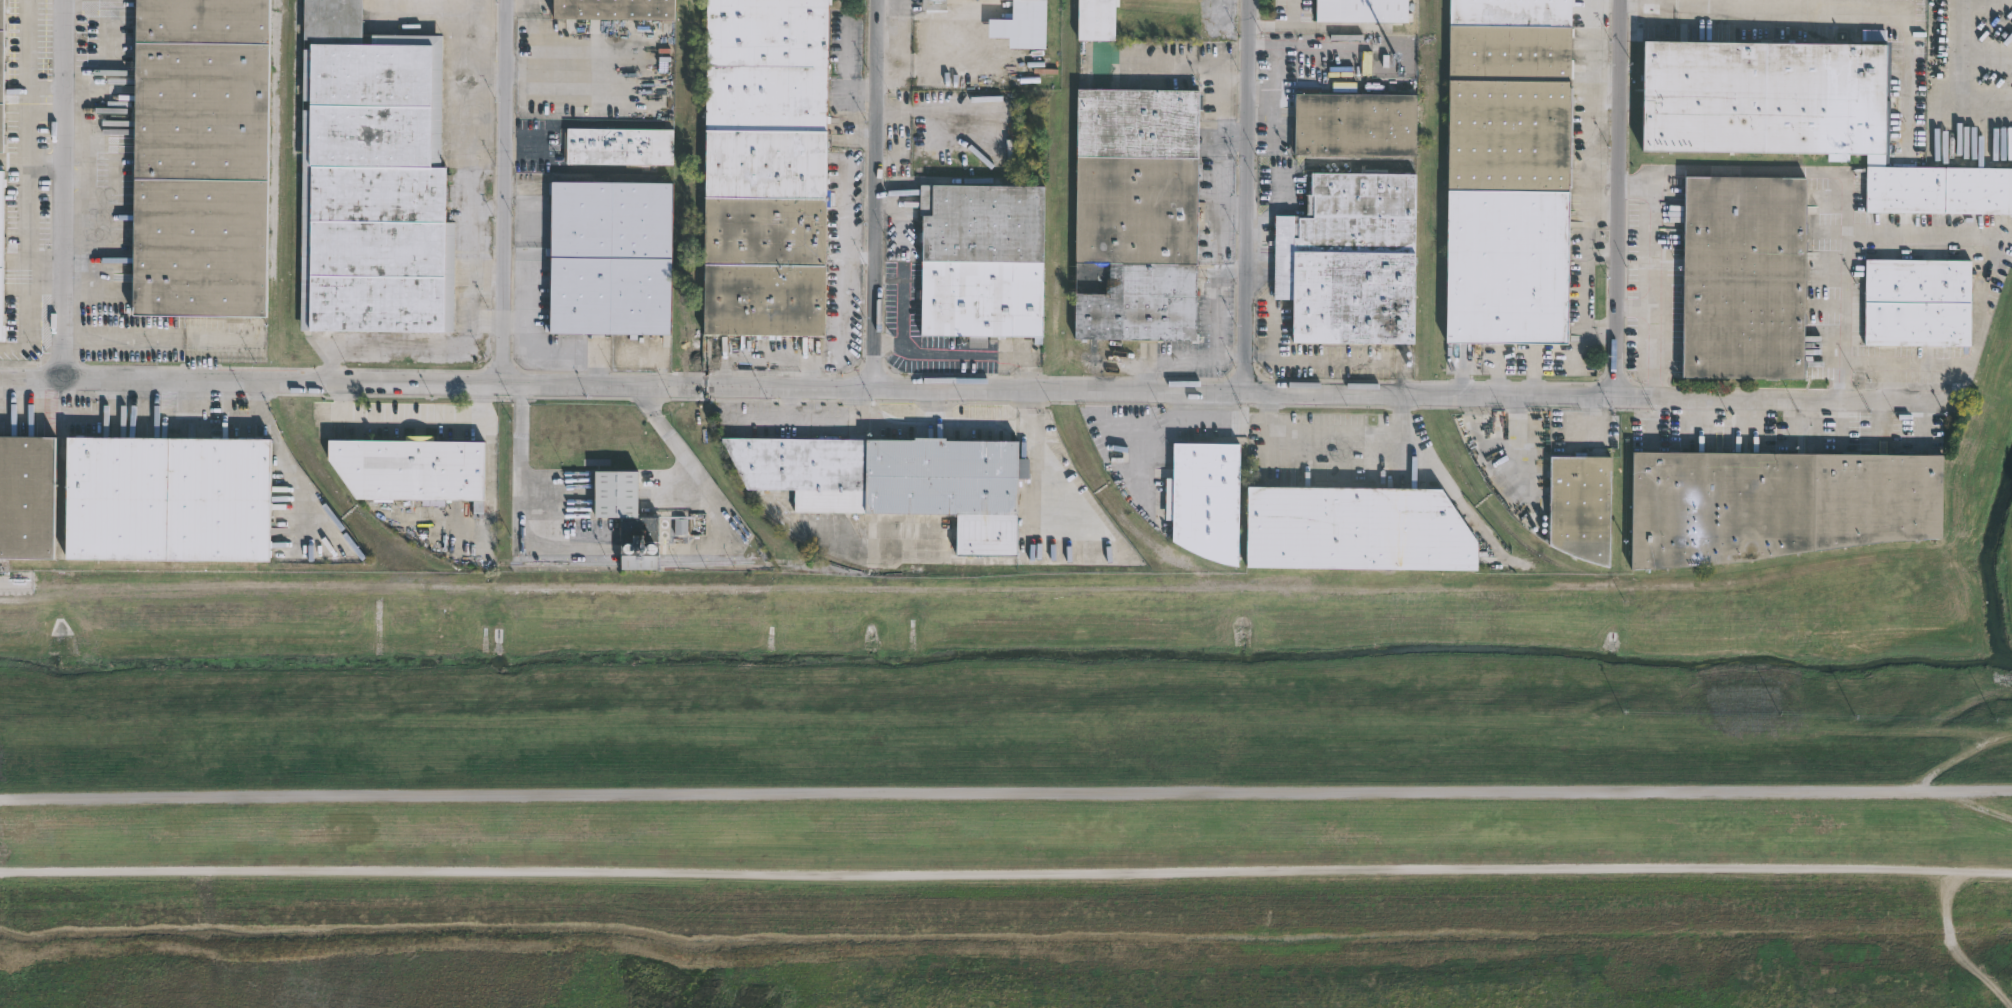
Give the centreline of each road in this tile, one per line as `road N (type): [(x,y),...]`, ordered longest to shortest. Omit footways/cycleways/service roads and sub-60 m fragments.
road 1 (track): [(2011,733),(1537,715),(0,721)]
road 2 (track): [(2011,792),(0,799)]
road 3 (track): [(0,870),(2011,872)]
road 4 (residential): [(1913,397),(0,378)]
road 5 (residential): [(1621,397),(1621,0)]
road 6 (residential): [(1246,390),(1249,0)]
road 7 (residential): [(873,389),(876,0)]
road 8 (residential): [(500,383),(507,0)]
road 9 (residential): [(62,379),(64,0)]

